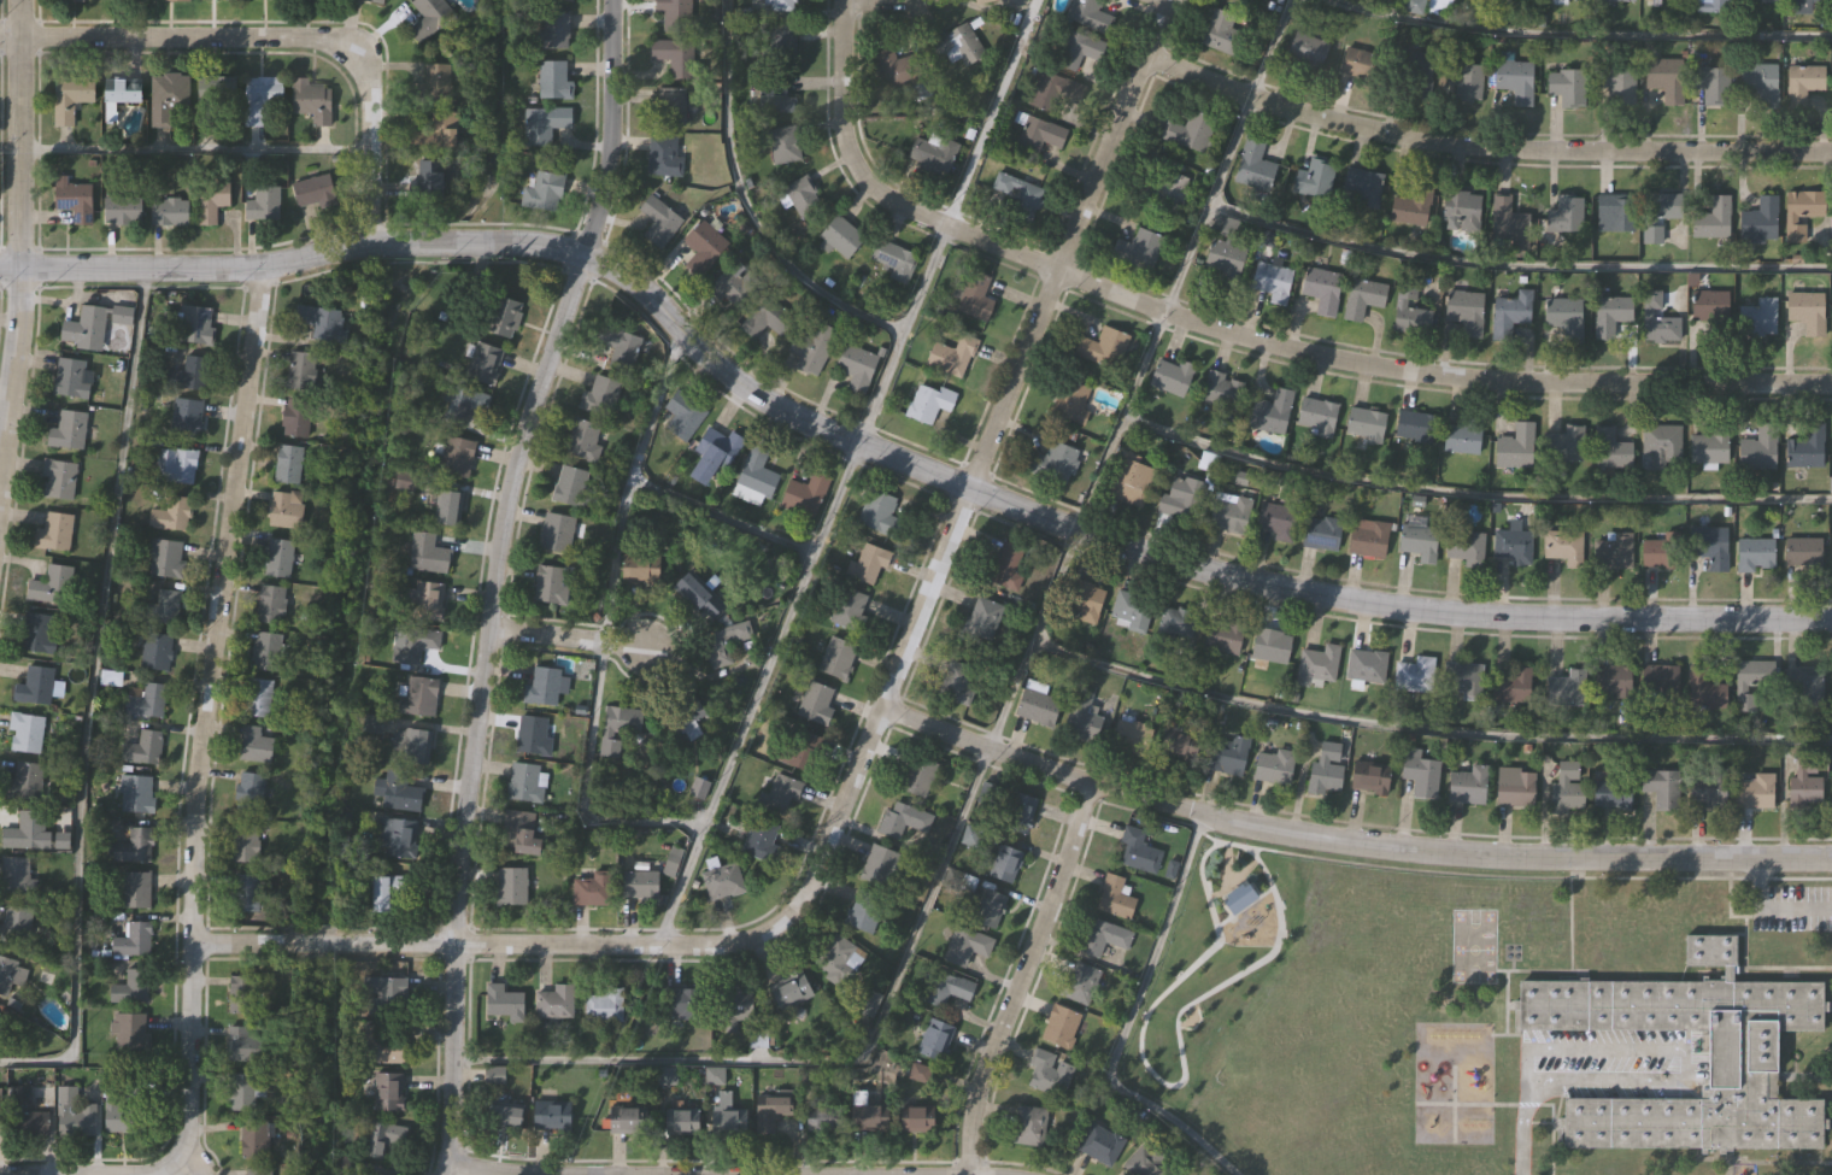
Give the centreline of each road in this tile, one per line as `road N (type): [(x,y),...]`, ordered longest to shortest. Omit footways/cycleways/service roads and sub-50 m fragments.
road 1 (residential): [(438,1174),(452,1059),(453,912),(488,625),(509,487),(604,183),(609,0)]
road 2 (residential): [(1831,384),(1545,384),(1399,371),(1240,337),(910,216),(873,189),(839,128),(839,0)]
road 3 (residential): [(262,265),(190,810),(189,1134),(166,1164),(0,1170)]
road 4 (residential): [(187,935),(720,946),(768,932),(811,886),(967,486)]
road 5 (tertiary): [(967,486),(771,404),(693,343),(636,282),(558,247),(394,241),(262,265),(0,269)]
road 6 (residential): [(1831,858),(1522,858),(1309,839),(1091,787),(880,705)]
road 7 (tertiary): [(1831,619),(1408,610),(1220,572),(967,486)]
road 8 (residential): [(1831,150),(1456,143),(1309,117),(1143,57)]
road 9 (residential): [(370,243),(366,82),(352,52),(307,37),(0,36)]
road 10 (residential): [(967,486),(1165,0)]
road 11 (tertiary): [(0,425),(16,288),(20,0)]
road 12 (residential): [(969,1174),(976,1088),(1091,787)]
road 13 (residential): [(646,647),(488,625)]

